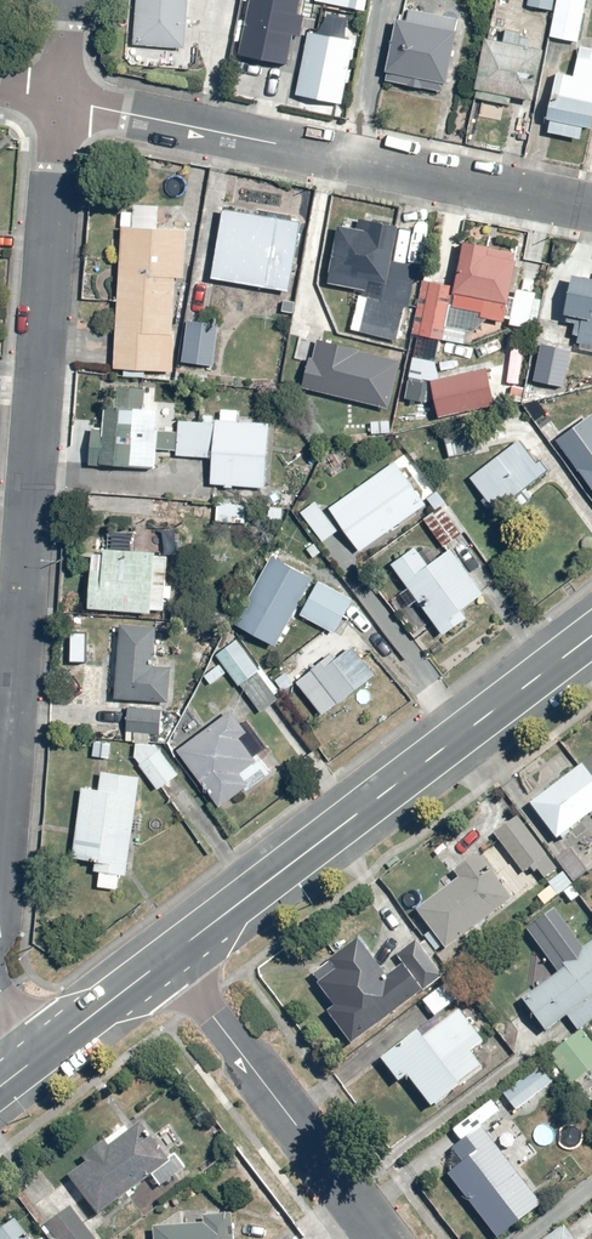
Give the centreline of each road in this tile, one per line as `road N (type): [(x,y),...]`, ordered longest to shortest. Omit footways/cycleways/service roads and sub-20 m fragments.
road 1 (residential): [(0,810),(60,100)]
road 2 (residential): [(591,206),(60,100)]
road 3 (tertiary): [(591,636),(169,956)]
road 4 (residential): [(378,1238),(169,956)]
road 5 (tertiary): [(169,956),(44,1053)]

